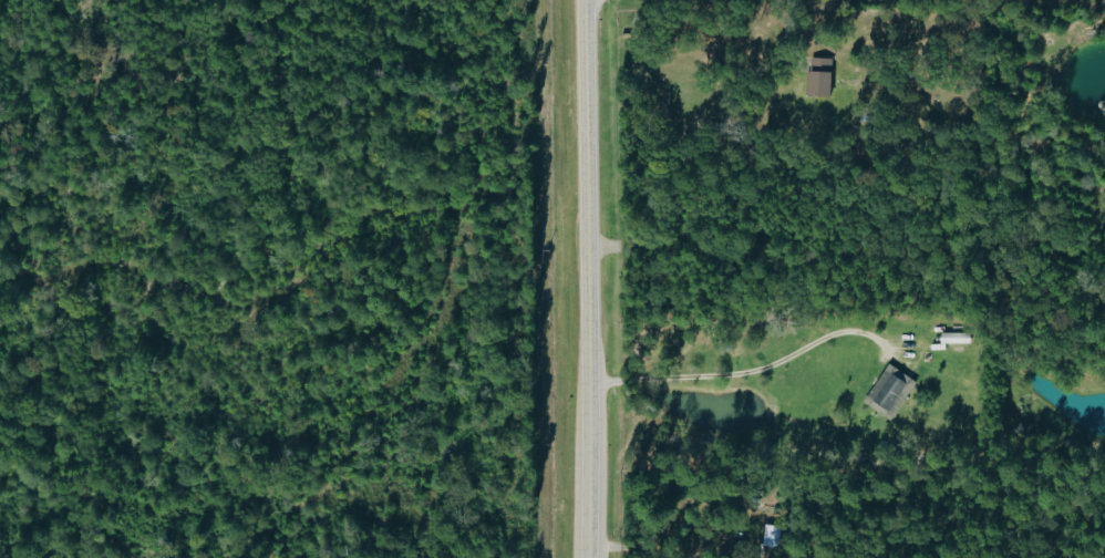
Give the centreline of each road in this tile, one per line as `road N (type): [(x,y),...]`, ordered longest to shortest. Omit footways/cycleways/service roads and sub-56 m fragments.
road 1 (secondary): [(587,557),(585,0)]

